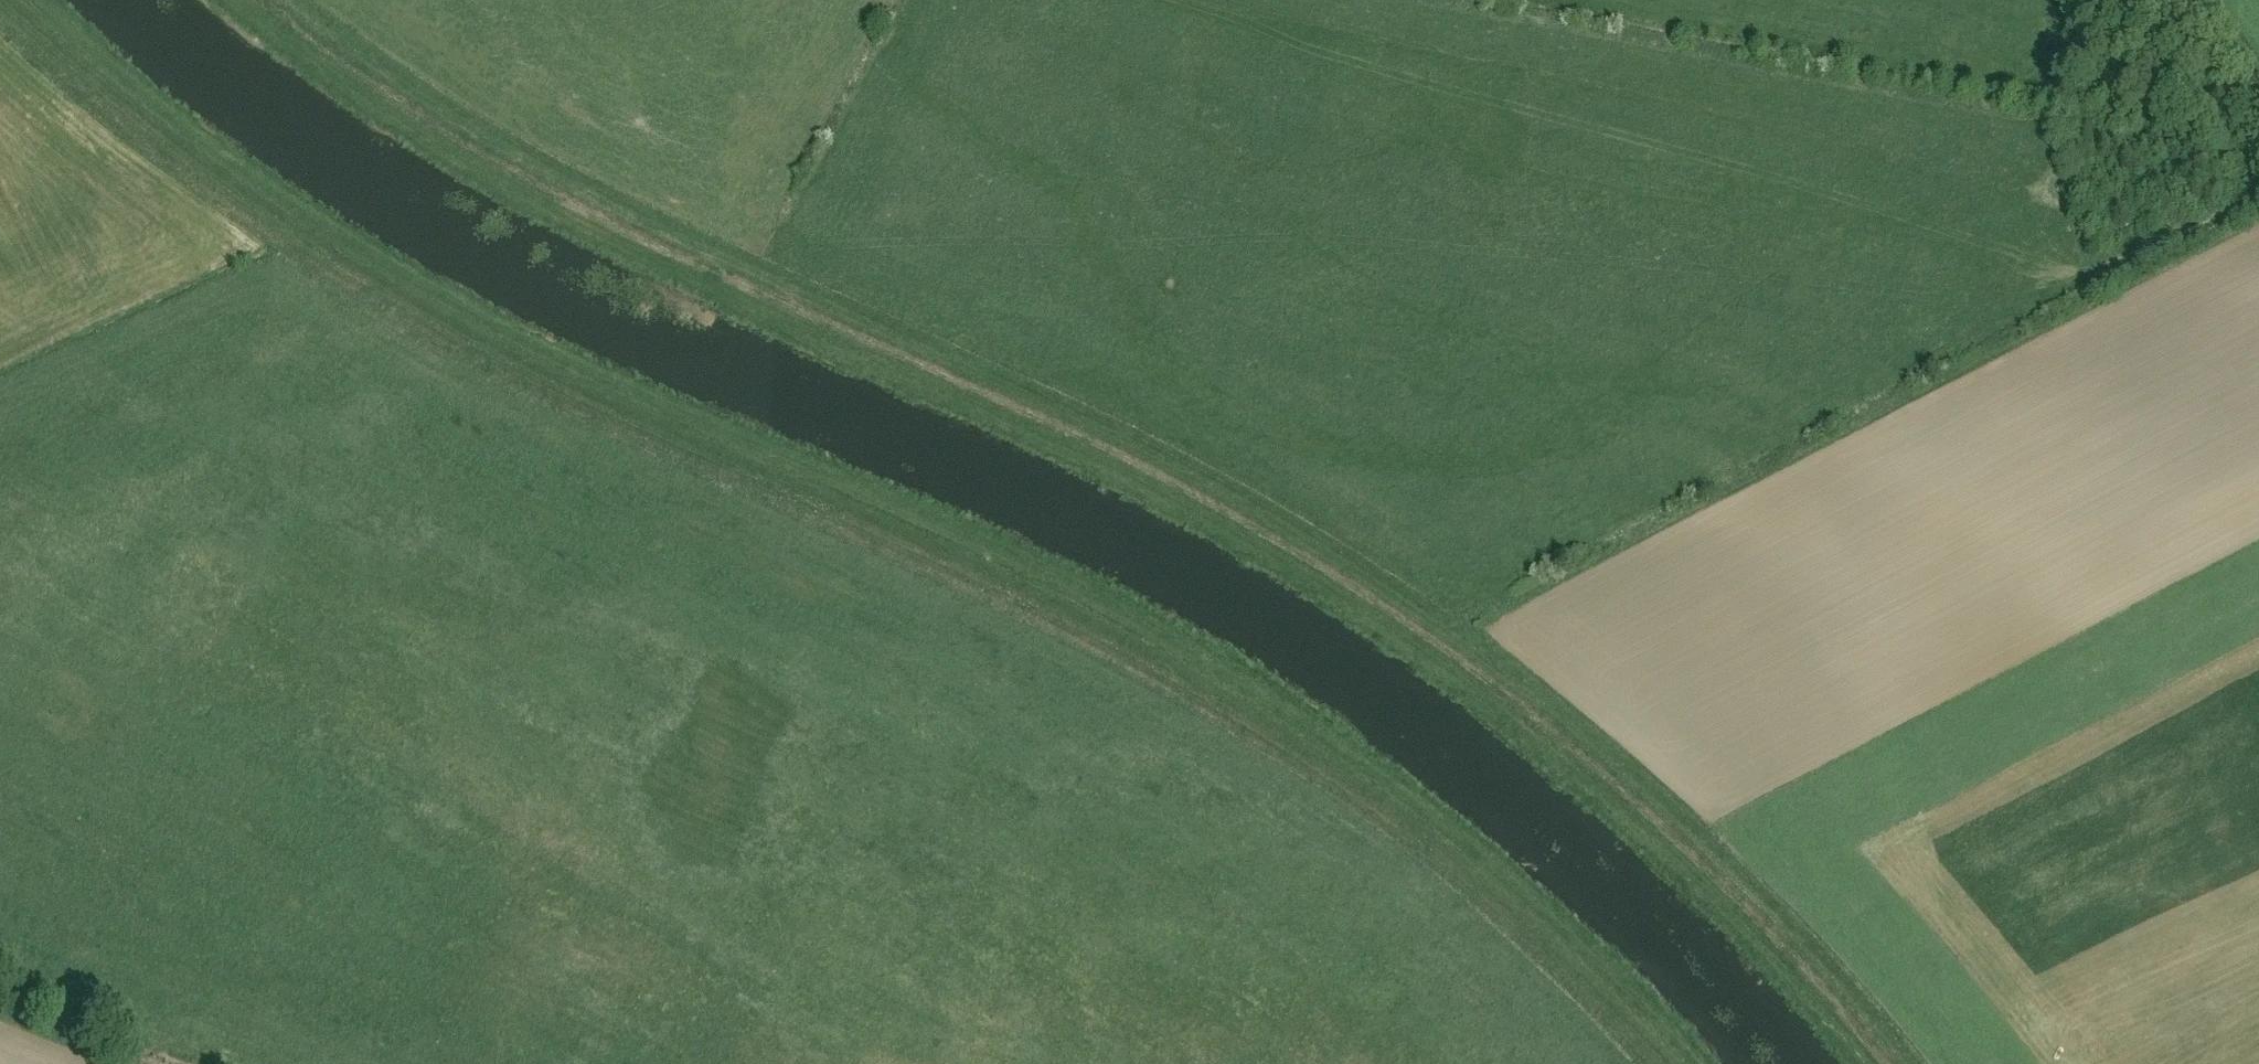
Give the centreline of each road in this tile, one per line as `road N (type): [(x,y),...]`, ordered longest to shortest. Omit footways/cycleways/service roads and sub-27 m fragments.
road 1 (track): [(1876,1063),(1695,869),(1324,584),(1168,496),(456,155),(241,0)]
road 2 (unclassified): [(2258,117),(2168,0)]

